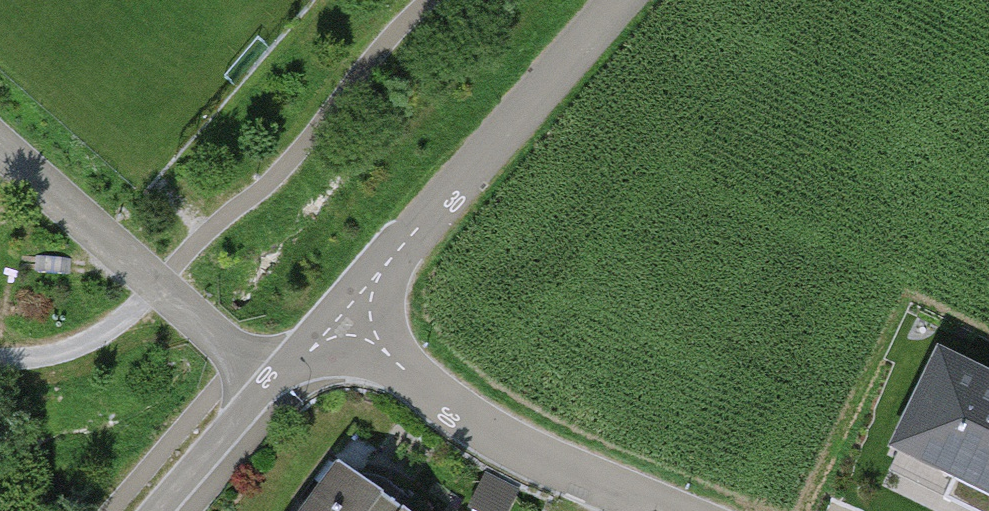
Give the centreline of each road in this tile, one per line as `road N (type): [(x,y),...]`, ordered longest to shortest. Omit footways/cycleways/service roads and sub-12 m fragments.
road 1 (residential): [(353,321),(382,270),(619,0)]
road 2 (residential): [(353,321),(419,387),(503,441),(661,510)]
road 3 (residential): [(169,510),(313,347),(353,321)]

